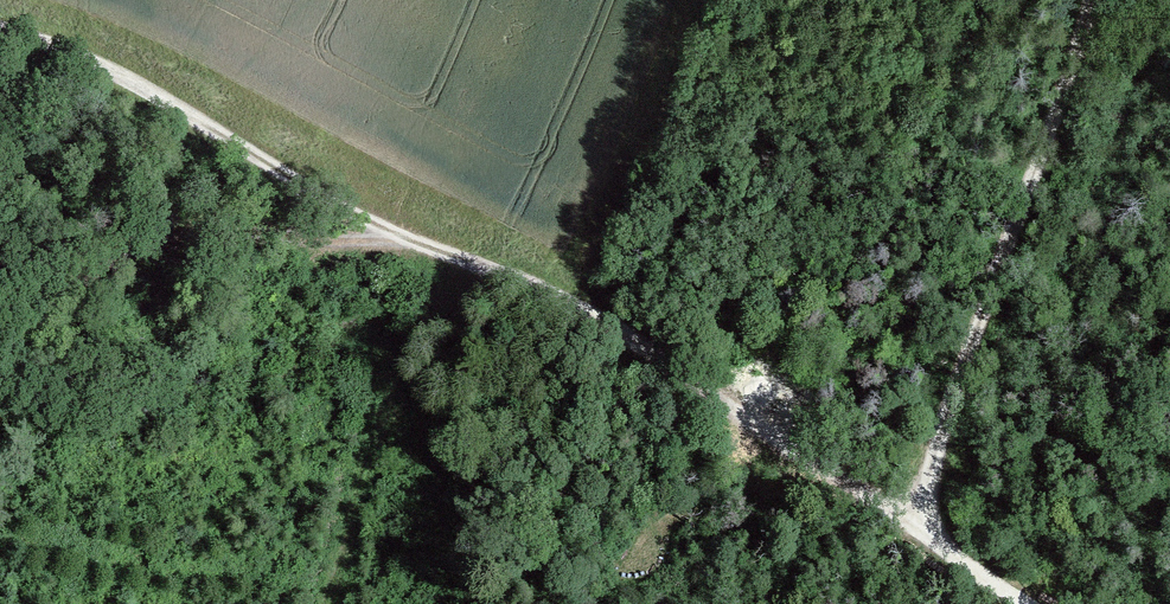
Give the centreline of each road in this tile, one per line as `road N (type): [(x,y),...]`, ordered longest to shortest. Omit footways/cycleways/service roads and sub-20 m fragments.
road 1 (track): [(1023,603),(598,319),(386,227),(180,111),(0,33)]
road 2 (track): [(920,533),(952,389),(1087,0)]
road 3 (track): [(463,261),(349,603)]

